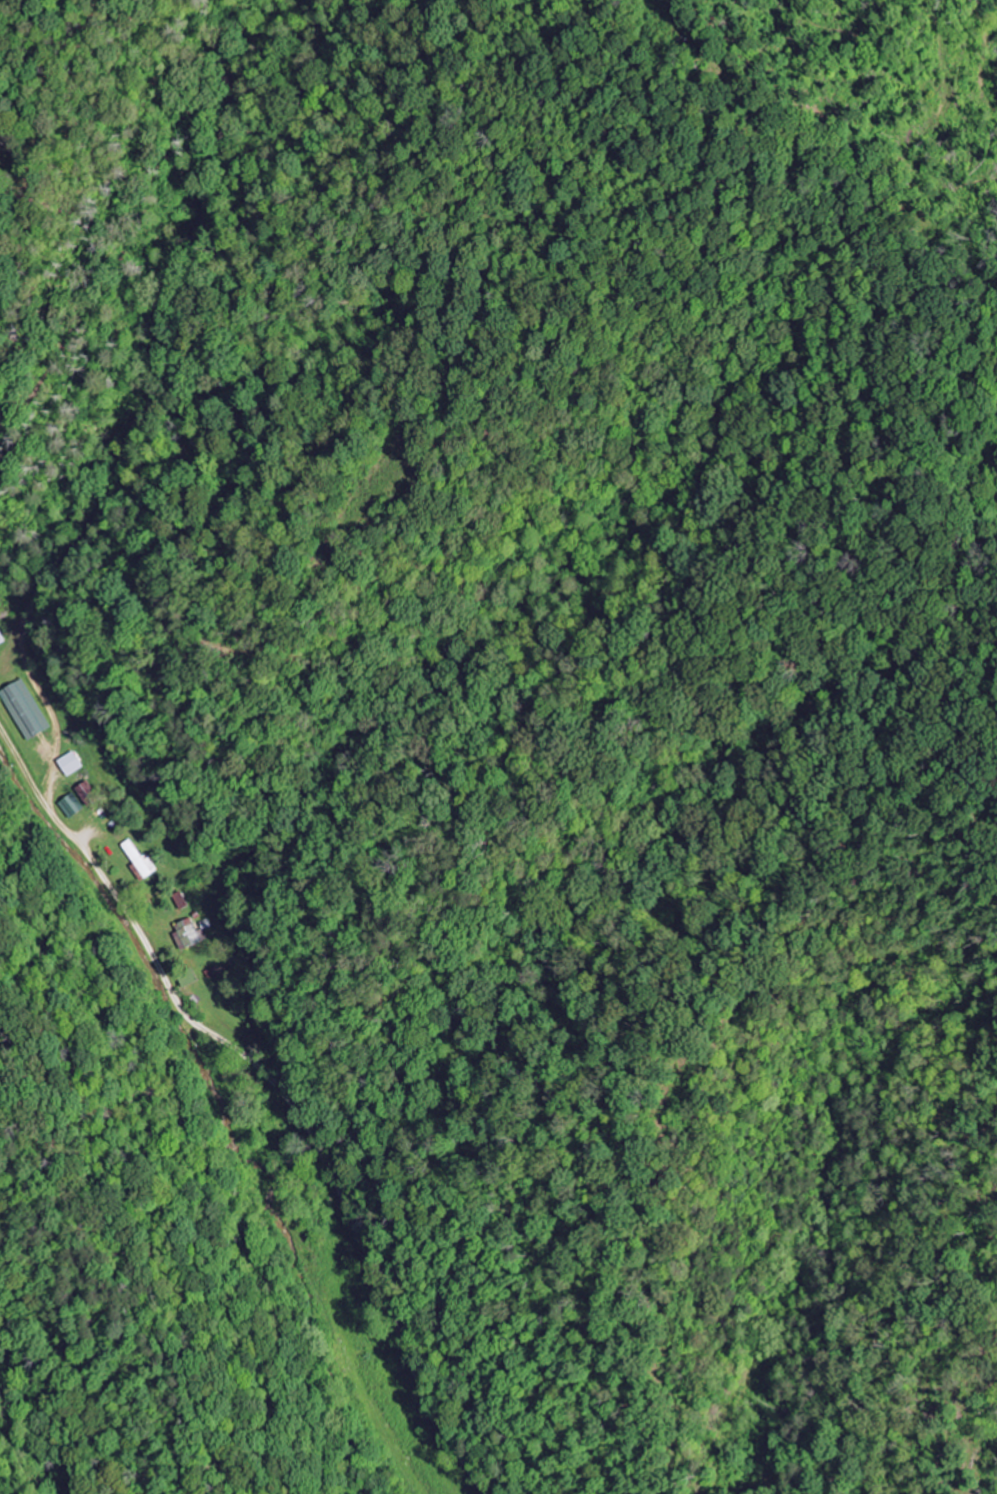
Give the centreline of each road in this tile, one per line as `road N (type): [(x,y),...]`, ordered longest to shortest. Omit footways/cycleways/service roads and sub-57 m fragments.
road 1 (residential): [(482,1493),(427,1404),(372,1261),(309,1130),(261,1070),(178,1008),(141,936),(44,806),(0,726)]

